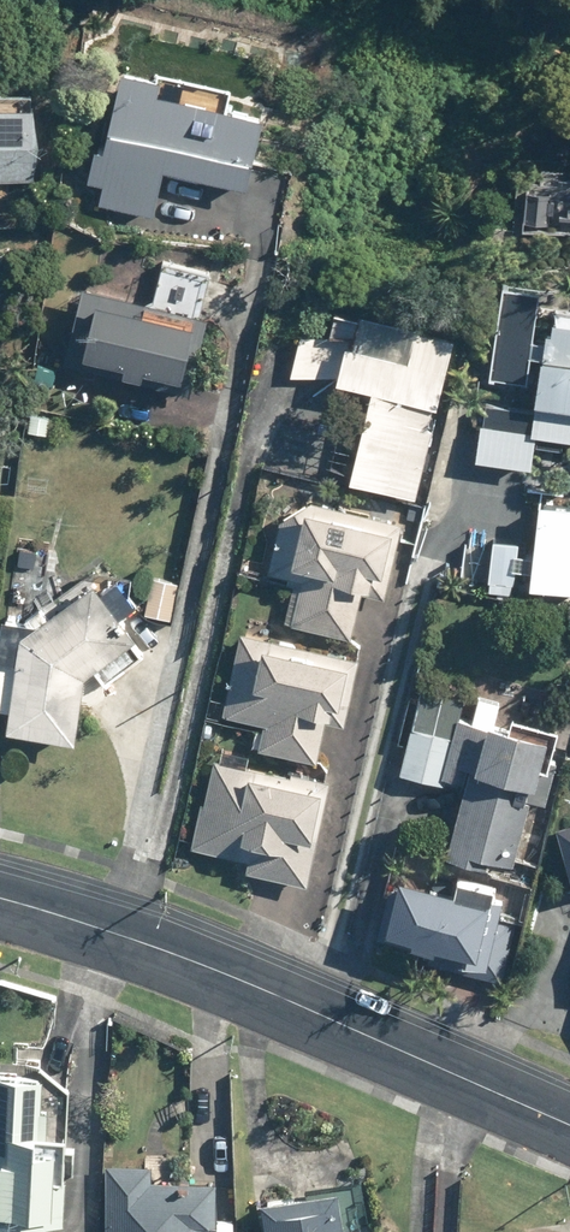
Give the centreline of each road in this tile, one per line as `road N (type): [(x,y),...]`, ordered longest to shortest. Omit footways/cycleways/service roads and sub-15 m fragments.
road 1 (residential): [(0,898),(200,962),(569,1123)]

